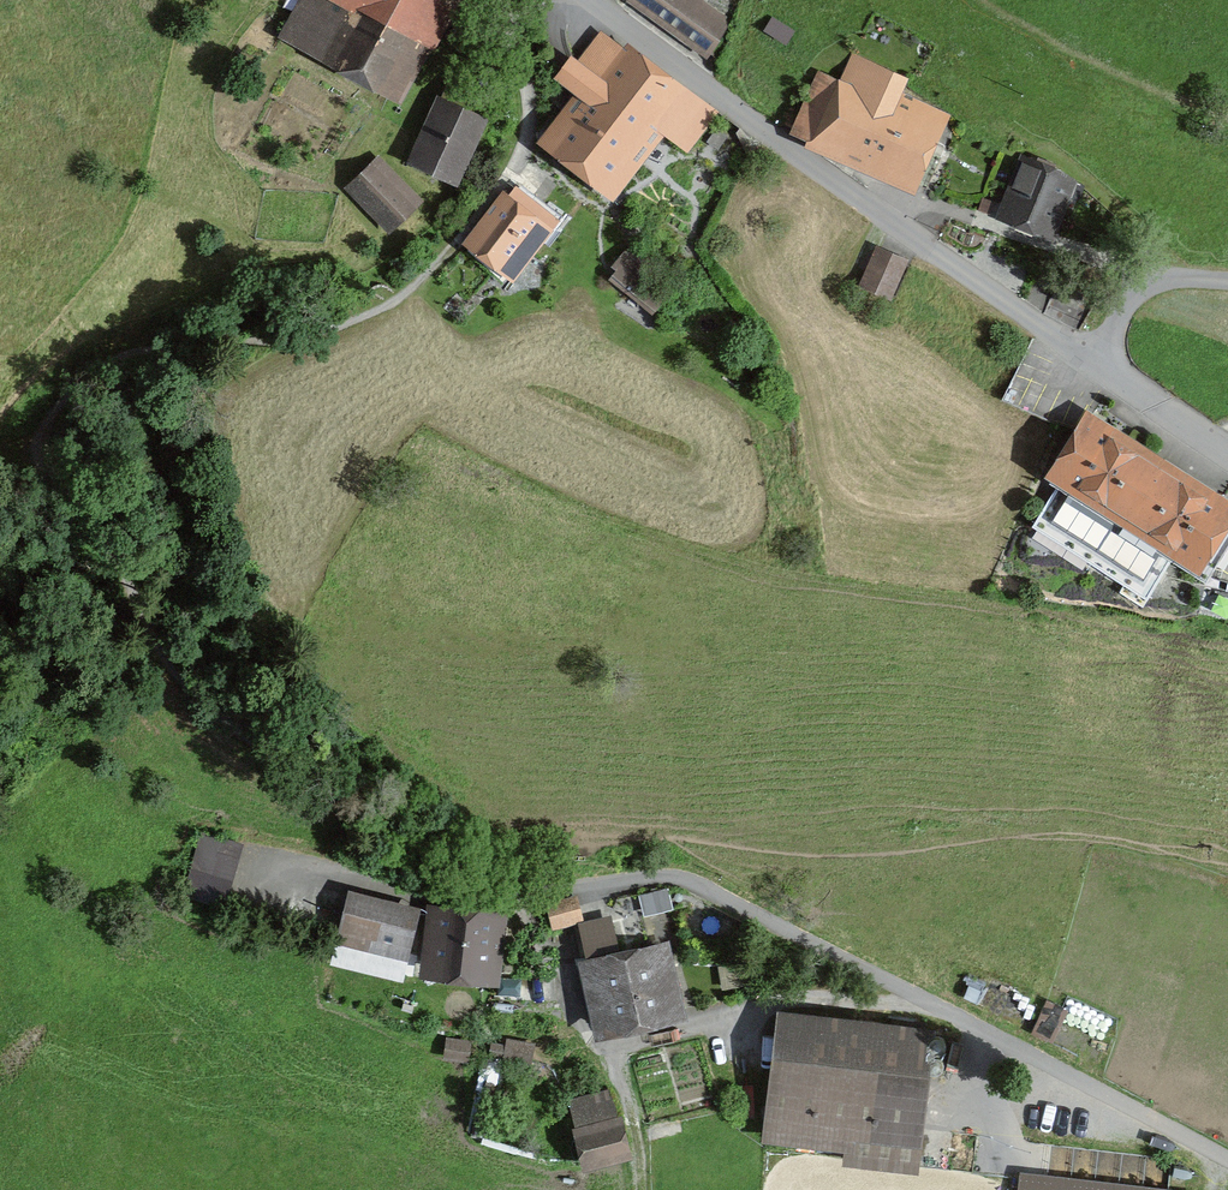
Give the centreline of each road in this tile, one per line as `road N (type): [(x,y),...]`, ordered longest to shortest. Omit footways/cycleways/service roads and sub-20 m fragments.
road 1 (residential): [(1227,1164),(684,882),(636,877),(505,898)]
road 2 (residential): [(580,0),(1094,362)]
road 3 (residential): [(539,0),(519,7),(517,152),(476,212)]
road 4 (unclassified): [(1094,362),(1140,292),(1176,279),(1227,281)]
road 5 (residential): [(1094,362),(1227,457)]

